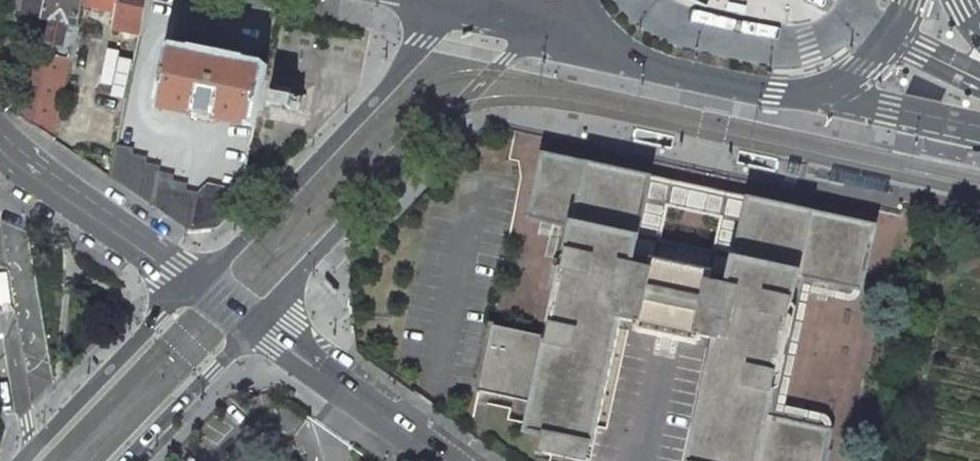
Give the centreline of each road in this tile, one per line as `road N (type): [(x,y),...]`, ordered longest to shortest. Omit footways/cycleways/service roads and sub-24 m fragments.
road 1 (secondary): [(253,322),(542,24)]
road 2 (secondary): [(462,1),(195,280)]
road 3 (residential): [(449,460),(253,322)]
road 4 (residential): [(195,280),(0,142)]
road 5 (secondary): [(195,280),(32,448)]
road 6 (primary): [(615,45),(663,69),(745,89),(793,96),(823,89)]
road 7 (secondary): [(123,460),(253,322)]
road 8 (residential): [(0,268),(32,448)]
road 9 (primary): [(823,89),(861,106),(979,133)]
road 10 (primary): [(823,89),(879,51),(912,0)]

